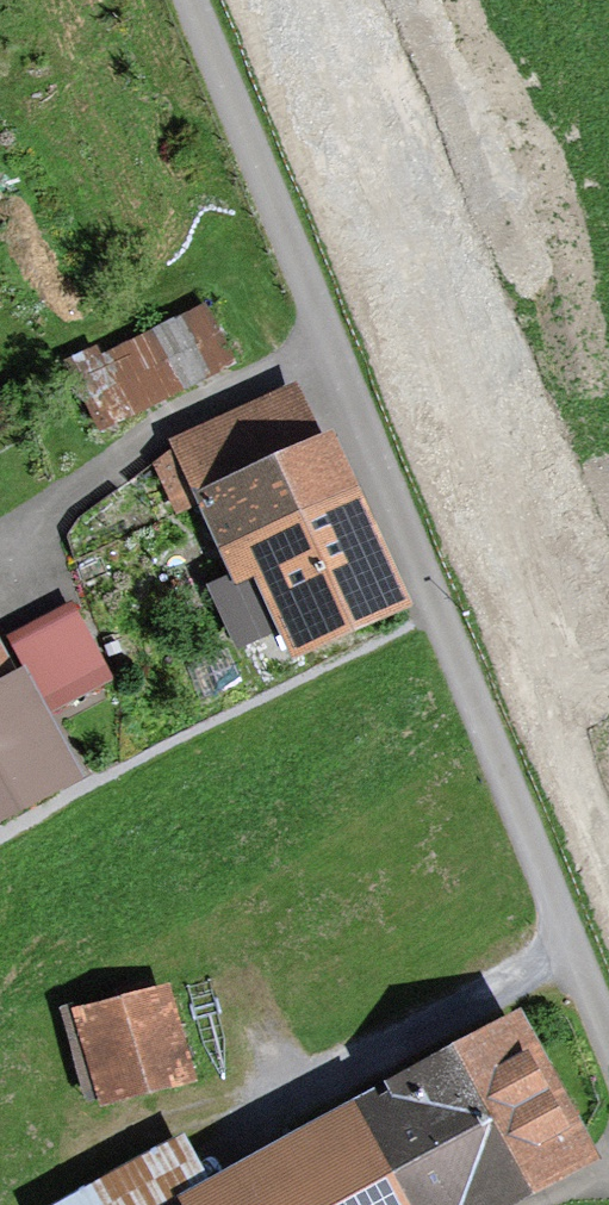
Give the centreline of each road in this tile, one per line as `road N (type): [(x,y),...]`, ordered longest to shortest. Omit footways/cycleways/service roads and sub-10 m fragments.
road 1 (residential): [(188,0),(608,1044)]
road 2 (track): [(33,518),(154,431),(329,344)]

